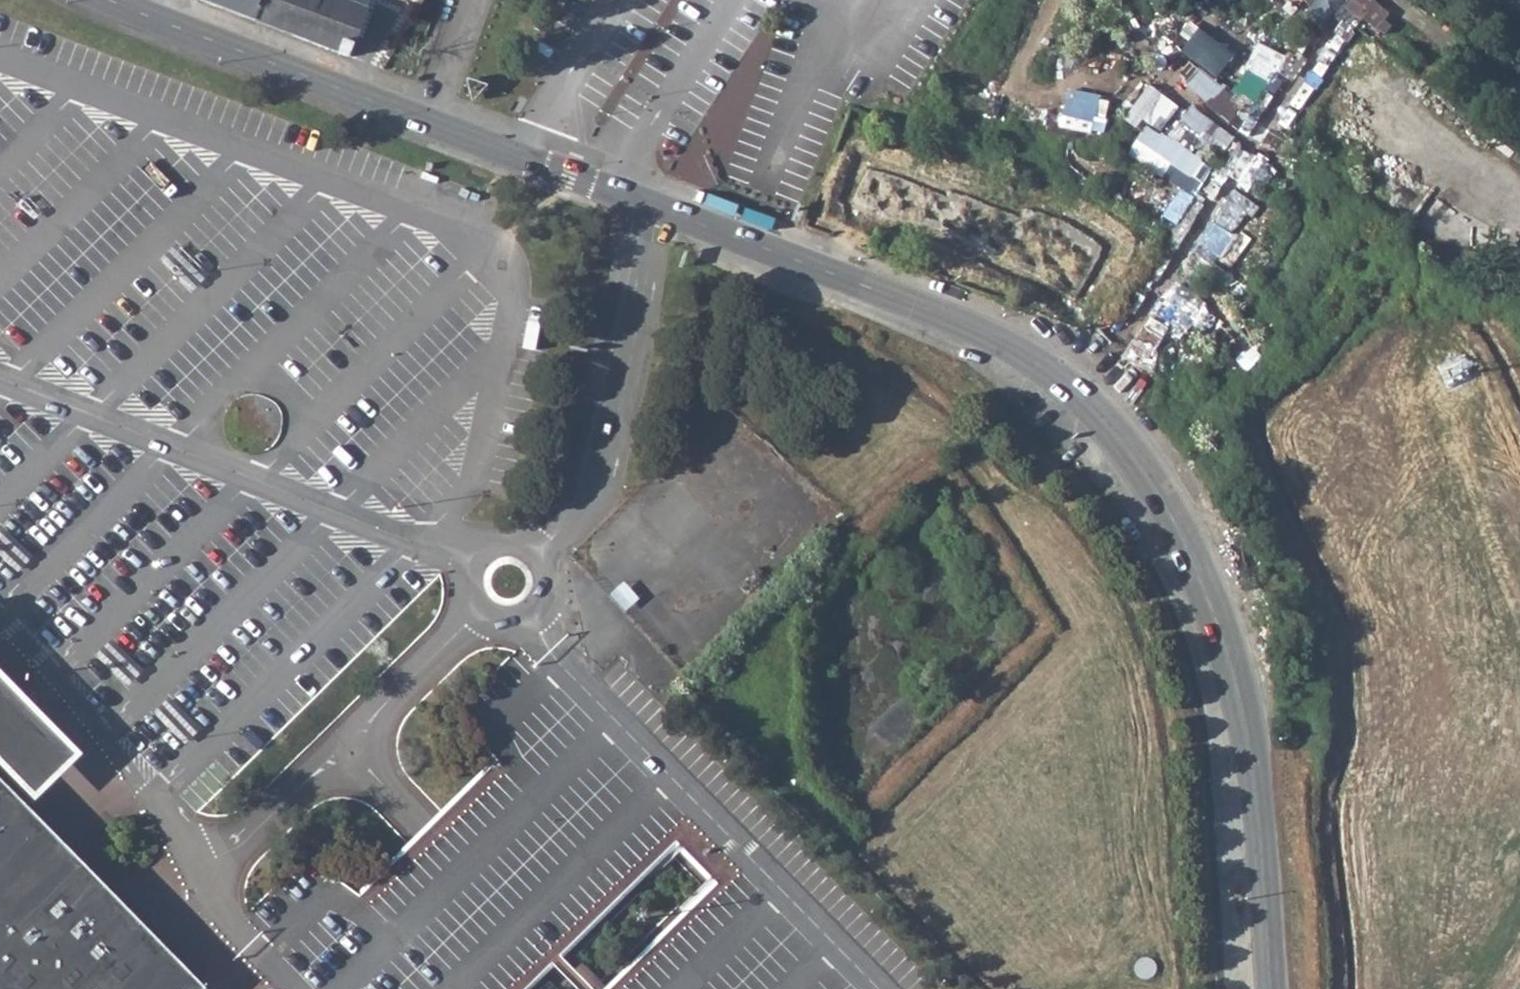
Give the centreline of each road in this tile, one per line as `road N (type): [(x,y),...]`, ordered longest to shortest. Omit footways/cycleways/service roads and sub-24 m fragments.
road 1 (unclassified): [(106,0),(979,335),(1075,392),(1151,481),(1220,632),(1260,798),(1272,988)]

